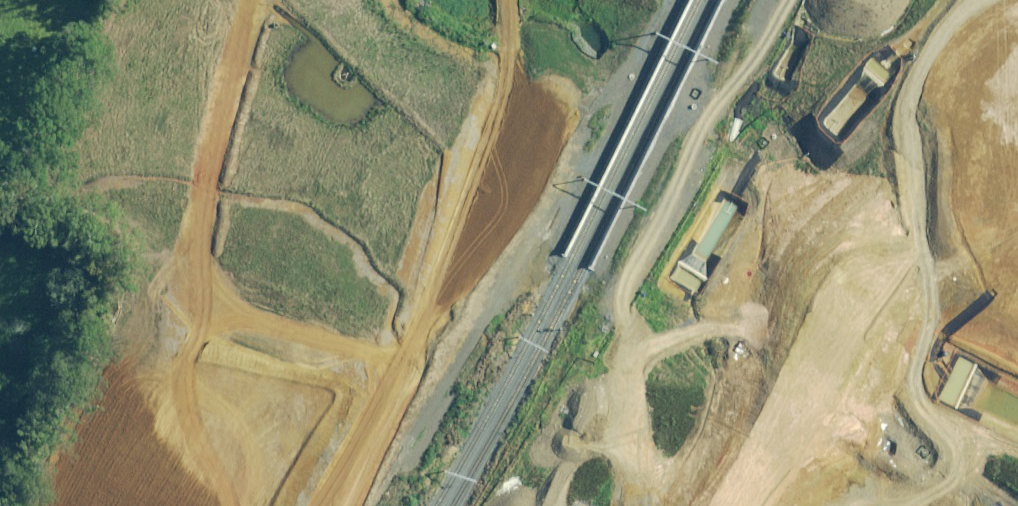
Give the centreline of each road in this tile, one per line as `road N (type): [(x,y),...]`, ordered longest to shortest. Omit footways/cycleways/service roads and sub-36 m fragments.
road 1 (unknown): [(988,260),(953,285),(921,279),(900,254),(899,222),(920,196),(952,190),(979,204),(992,247)]
road 2 (unknown): [(810,505),(917,308),(953,285)]
road 3 (unknown): [(908,269),(791,505)]
road 4 (tertiary): [(197,386),(231,371),(256,379),(275,405),(274,429),(258,452),(231,462),(204,453),(187,430)]
road 5 (tertiary): [(0,336),(157,384),(197,386)]
road 6 (tertiary): [(187,430),(155,411),(0,366)]
road 7 (unknown): [(907,207),(908,144),(952,52)]
road 8 (unknown): [(952,52),(932,139),(952,190)]
road 9 (unknown): [(377,471),(258,452)]

